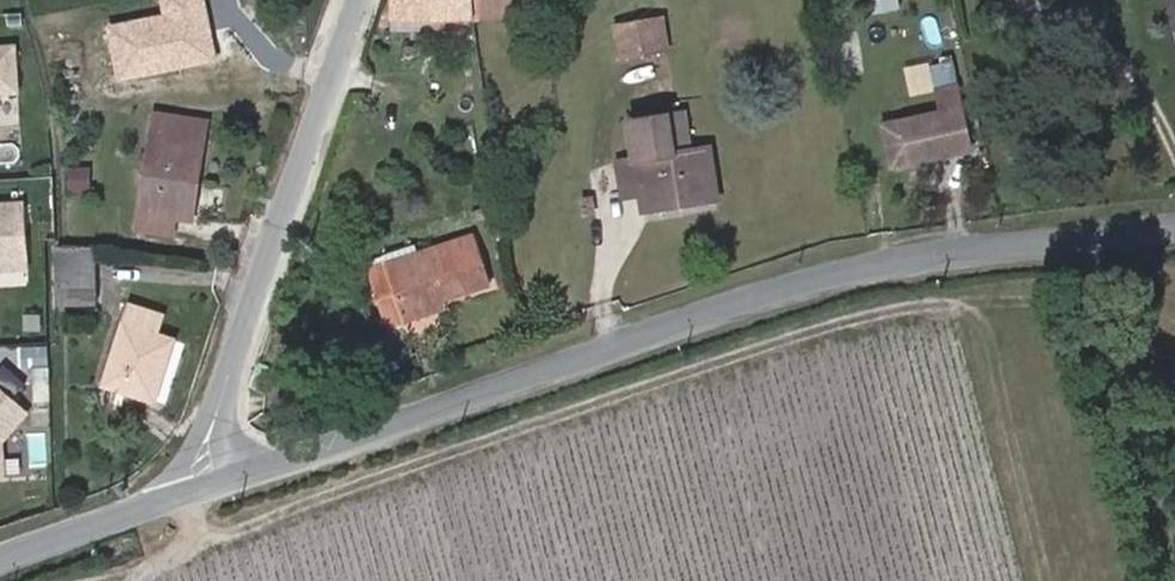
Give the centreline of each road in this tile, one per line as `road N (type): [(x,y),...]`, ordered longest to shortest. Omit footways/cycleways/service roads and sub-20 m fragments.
road 1 (unclassified): [(204,490),(898,259),(1174,226)]
road 2 (residential): [(204,490),(373,0)]
road 3 (unclassified): [(0,571),(204,490)]
road 4 (track): [(204,490),(189,532),(164,558),(94,580)]

